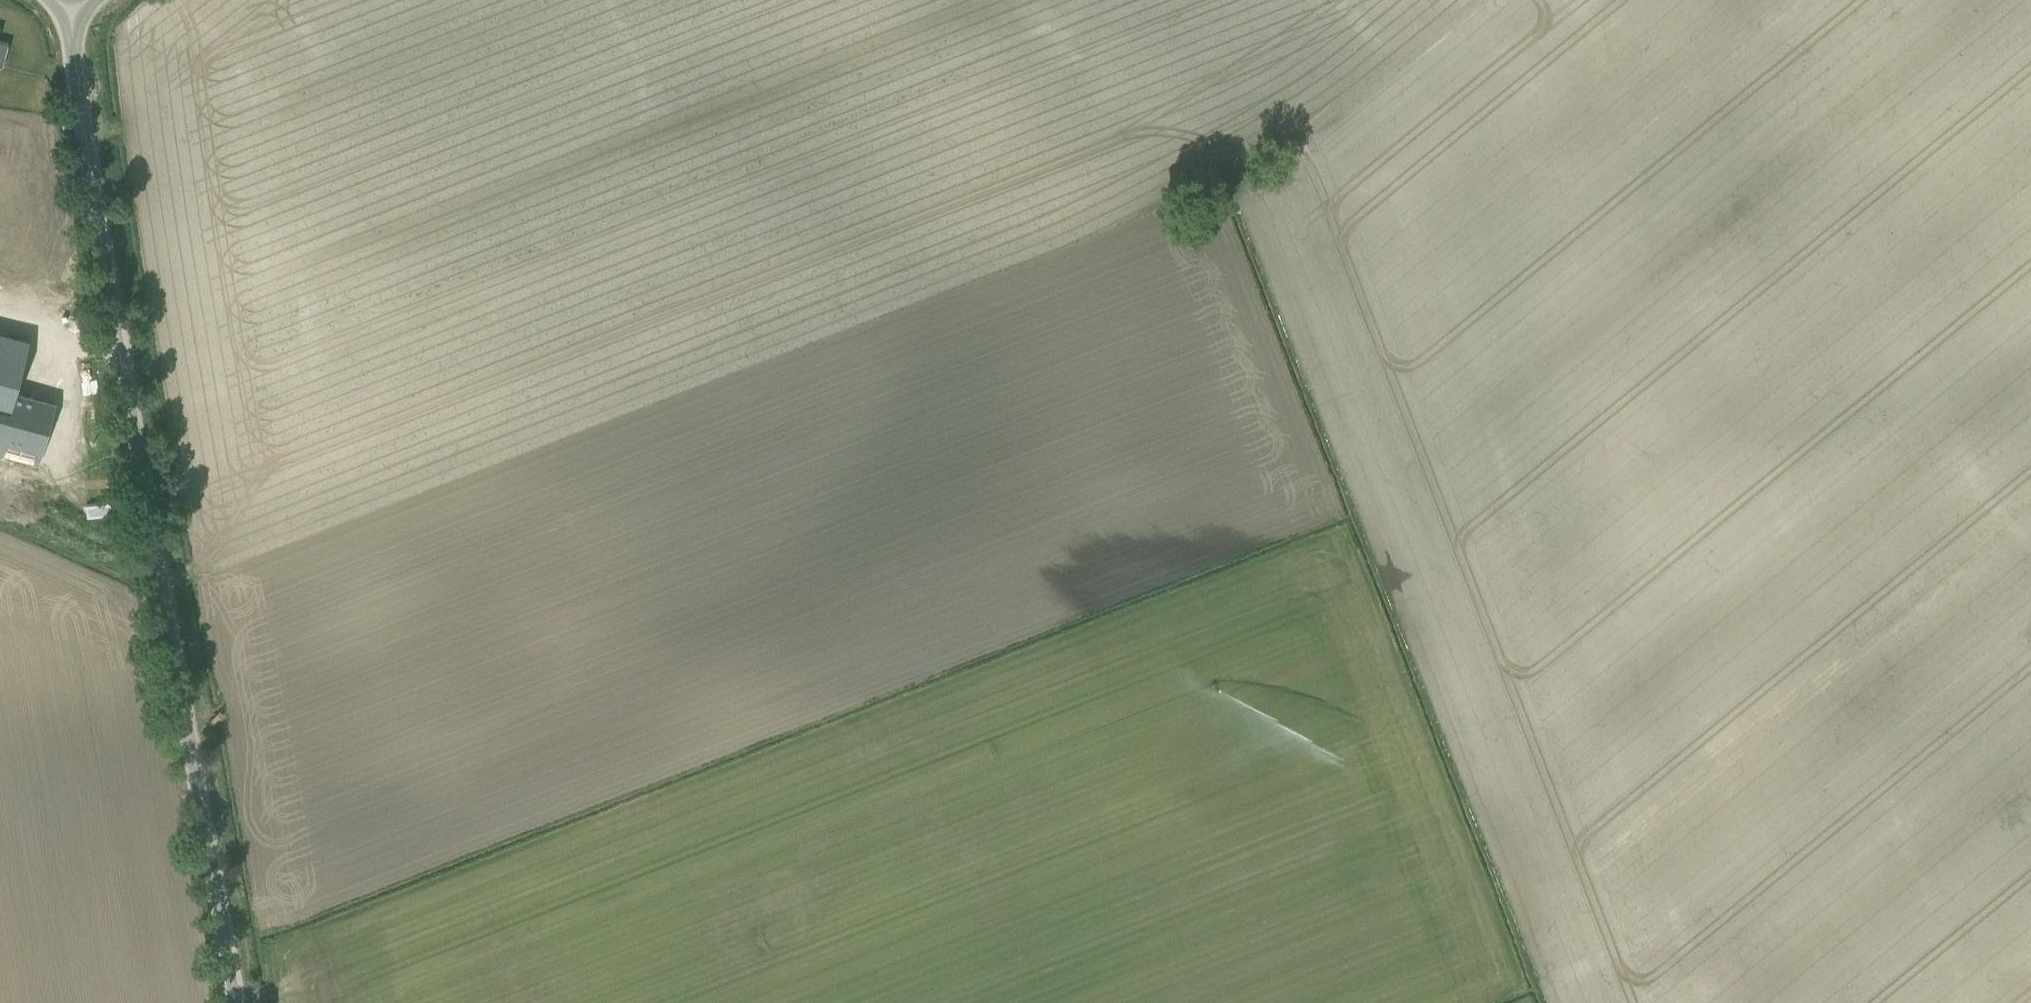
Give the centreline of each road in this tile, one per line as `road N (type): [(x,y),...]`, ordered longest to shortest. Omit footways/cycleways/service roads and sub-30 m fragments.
road 1 (unclassified): [(241,1002),(76,63),(74,13)]

